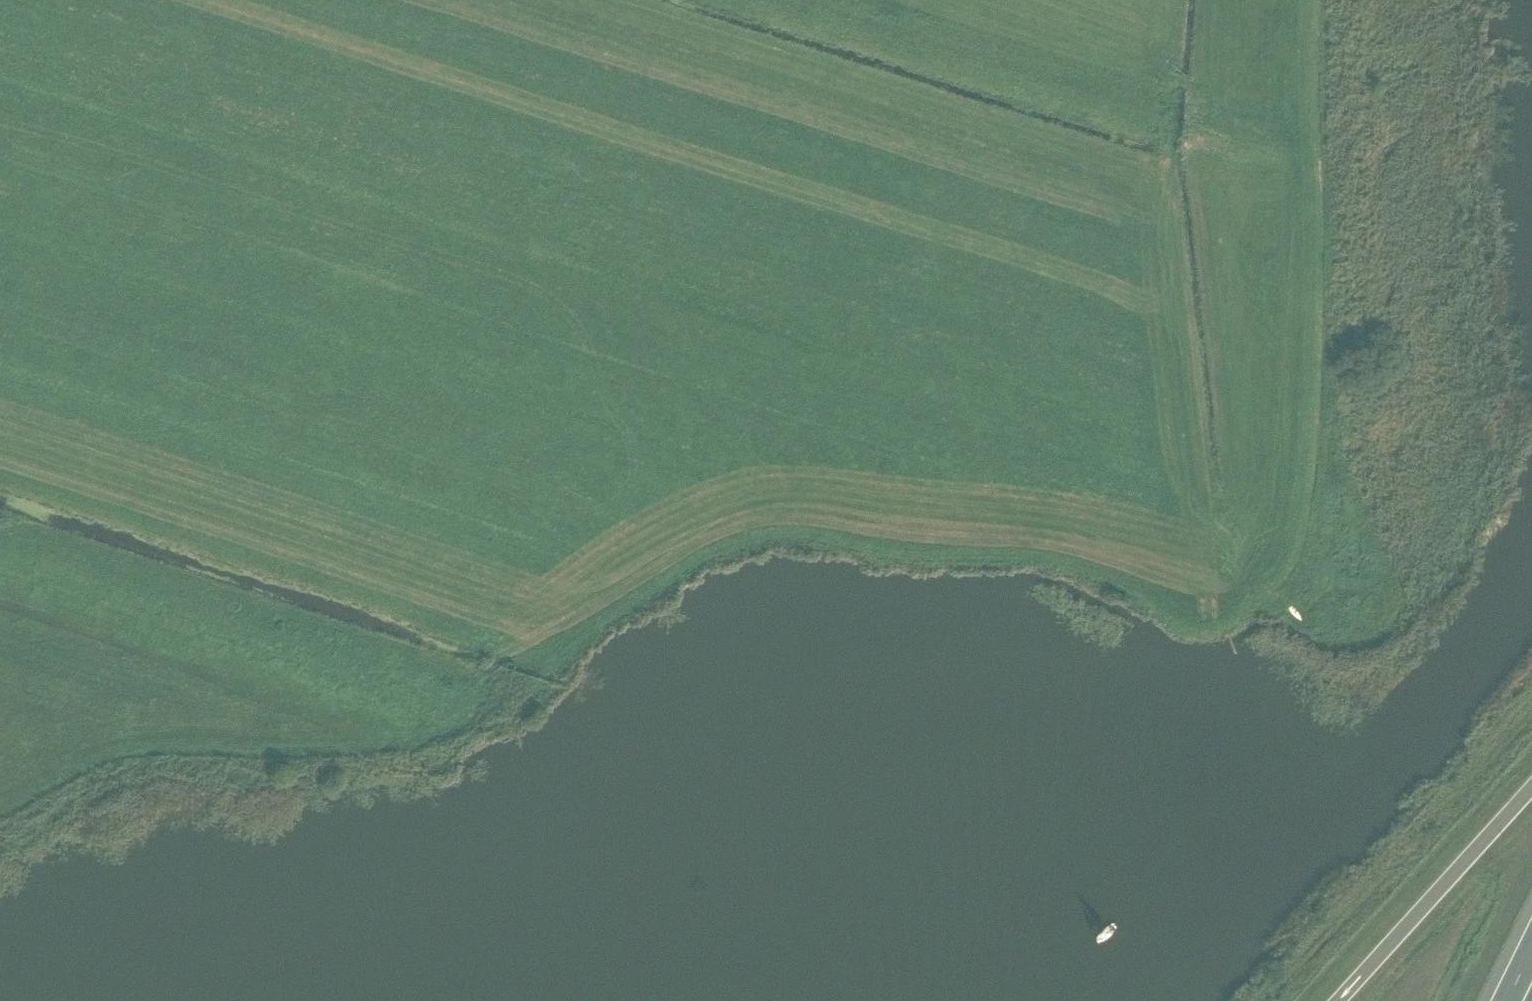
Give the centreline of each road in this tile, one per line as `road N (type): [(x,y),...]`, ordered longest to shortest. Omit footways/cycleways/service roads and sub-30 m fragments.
road 1 (motorway): [(1531,785),(1339,1000)]

